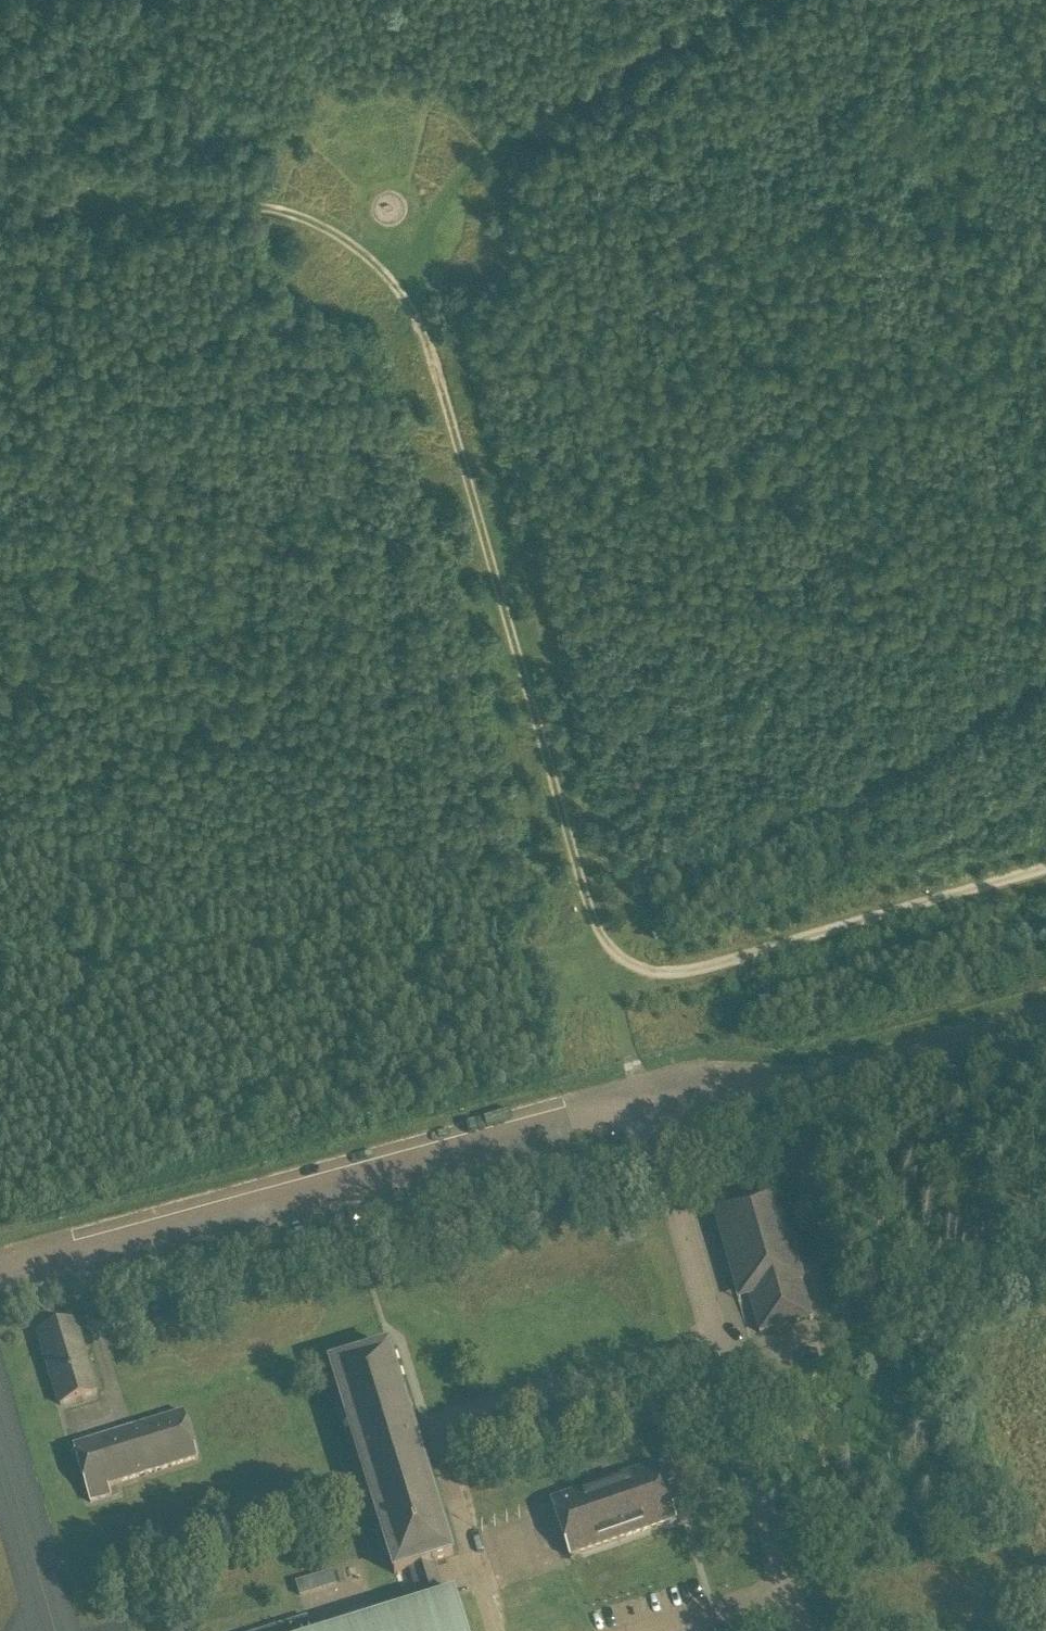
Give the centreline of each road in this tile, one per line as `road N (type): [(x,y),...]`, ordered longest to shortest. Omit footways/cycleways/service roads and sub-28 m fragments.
road 1 (track): [(1045,866),(663,978),(618,964),(600,946),(410,272)]

